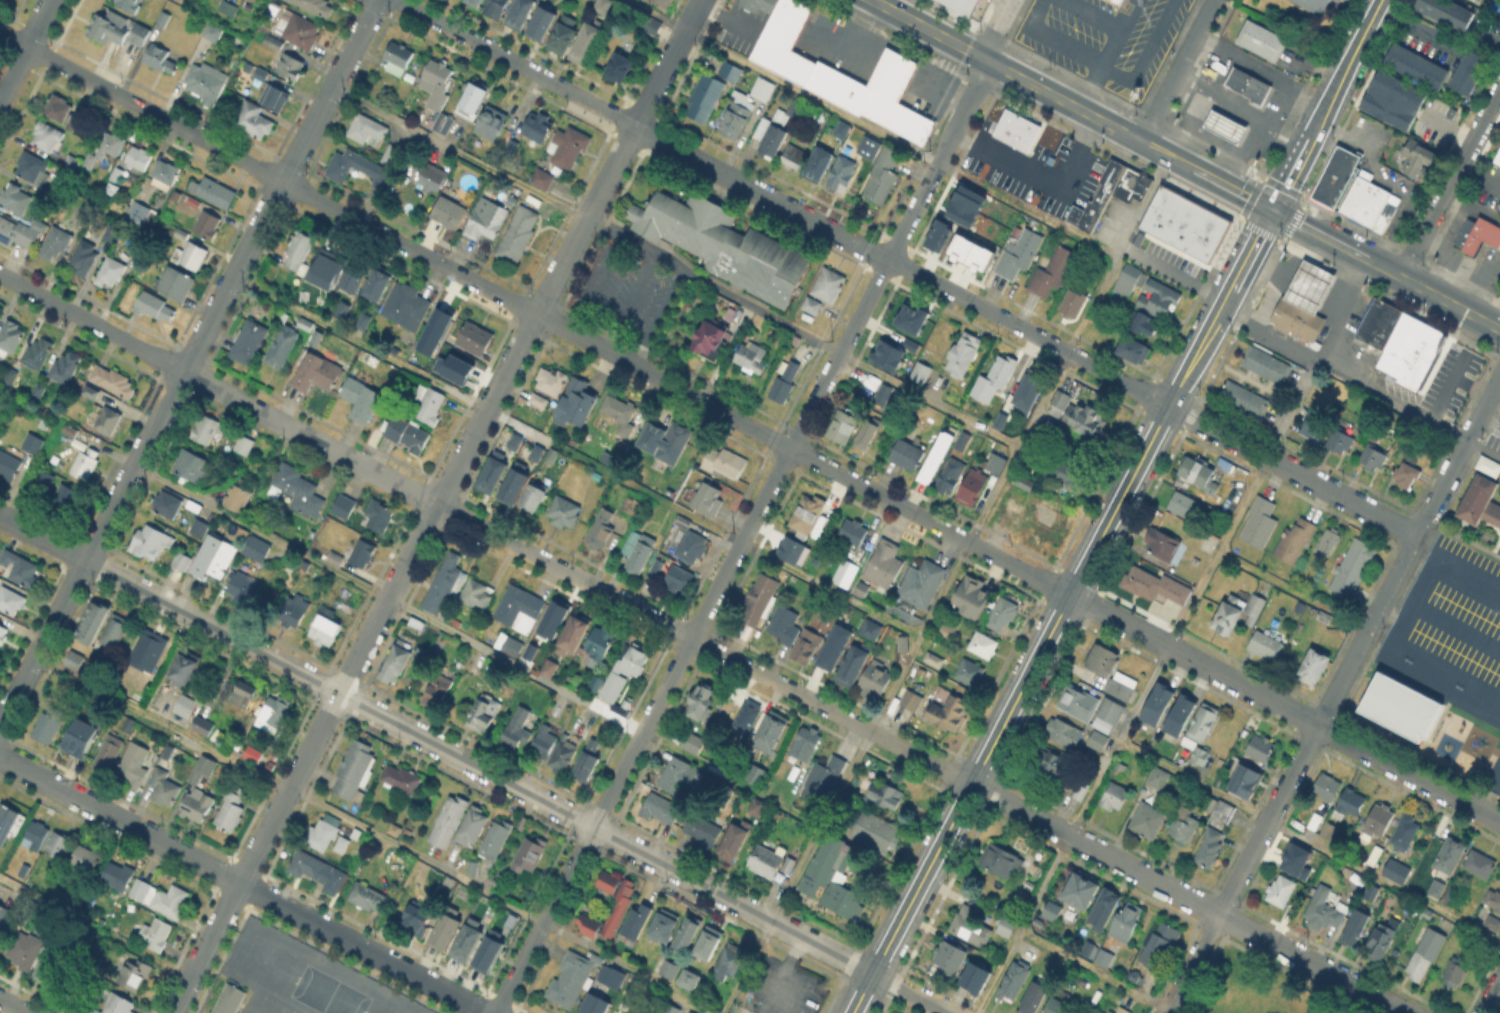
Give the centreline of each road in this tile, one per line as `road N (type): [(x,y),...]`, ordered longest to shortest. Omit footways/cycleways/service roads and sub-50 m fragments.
road 1 (residential): [(1499,821),(0,33)]
road 2 (residential): [(1417,536),(396,0)]
road 3 (residential): [(172,1012),(701,0)]
road 4 (residential): [(496,1012),(939,163),(1010,0)]
road 5 (residential): [(1408,1012),(438,504)]
road 6 (residential): [(947,1012),(0,515)]
road 7 (residential): [(0,722),(377,0)]
road 8 (tertiary): [(853,1012),(1221,311)]
road 9 (residential): [(1167,1012),(1499,377)]
road 10 (residential): [(488,1012),(0,756)]
road 11 (primary): [(1274,210),(872,0)]
road 12 (residential): [(336,449),(0,274)]
road 13 (primary): [(1499,330),(1274,210)]
road 14 (residential): [(1401,278),(1499,88)]
road 15 (residential): [(1142,141),(1216,0)]
road 16 (tertiary): [(1320,123),(1383,0)]

